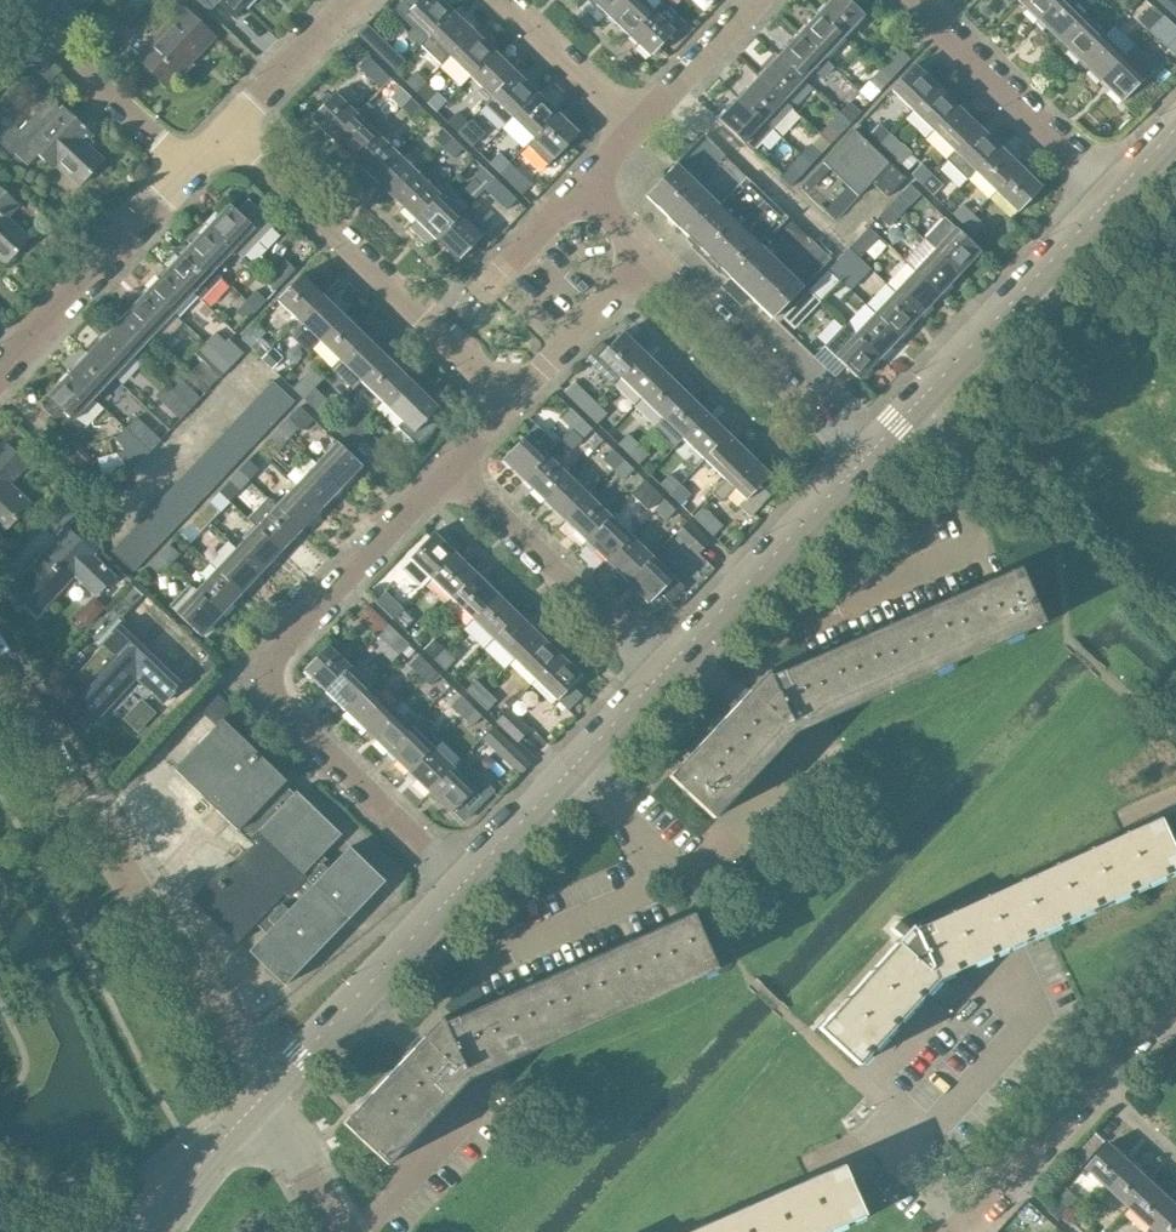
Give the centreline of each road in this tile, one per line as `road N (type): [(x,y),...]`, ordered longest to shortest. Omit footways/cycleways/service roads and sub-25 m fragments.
road 1 (residential): [(458,885),(267,684),(283,637),(447,471)]
road 2 (residential): [(261,1097),(0,662)]
road 3 (residential): [(508,403),(227,127)]
road 4 (residential): [(805,619),(959,552),(967,449),(917,403)]
road 5 (residential): [(861,460),(646,258)]
road 6 (secondary): [(917,403),(1118,189)]
road 7 (residential): [(660,673),(447,471)]
road 8 (secondary): [(660,673),(861,460)]
road 9 (secondary): [(261,1097),(458,885)]
road 10 (residential): [(1118,189),(914,0)]
road 11 (residential): [(0,373),(185,168)]
road 12 (residential): [(185,168),(13,0)]
road 13 (residential): [(508,403),(646,258)]
road 14 (residential): [(509,951),(684,877)]
road 15 (residential): [(970,1221),(1098,1083)]
road 16 (residential): [(638,125),(504,0)]
road 17 (residential): [(227,127),(350,0)]
road 18 (residential): [(684,877),(708,863),(805,754)]
road 19 (residential): [(638,125),(756,0)]
road 20 (secondary): [(154,1231),(261,1097)]
road 21 (secondary): [(458,885),(574,764)]
road 22 (residential): [(347,1231),(261,1097)]
road 23 (residential): [(684,877),(574,764)]
road 24 (residential): [(486,286),(581,188)]
road 25 (residential): [(970,1221),(876,1136)]
road 26 (secondary): [(574,764),(660,673)]

